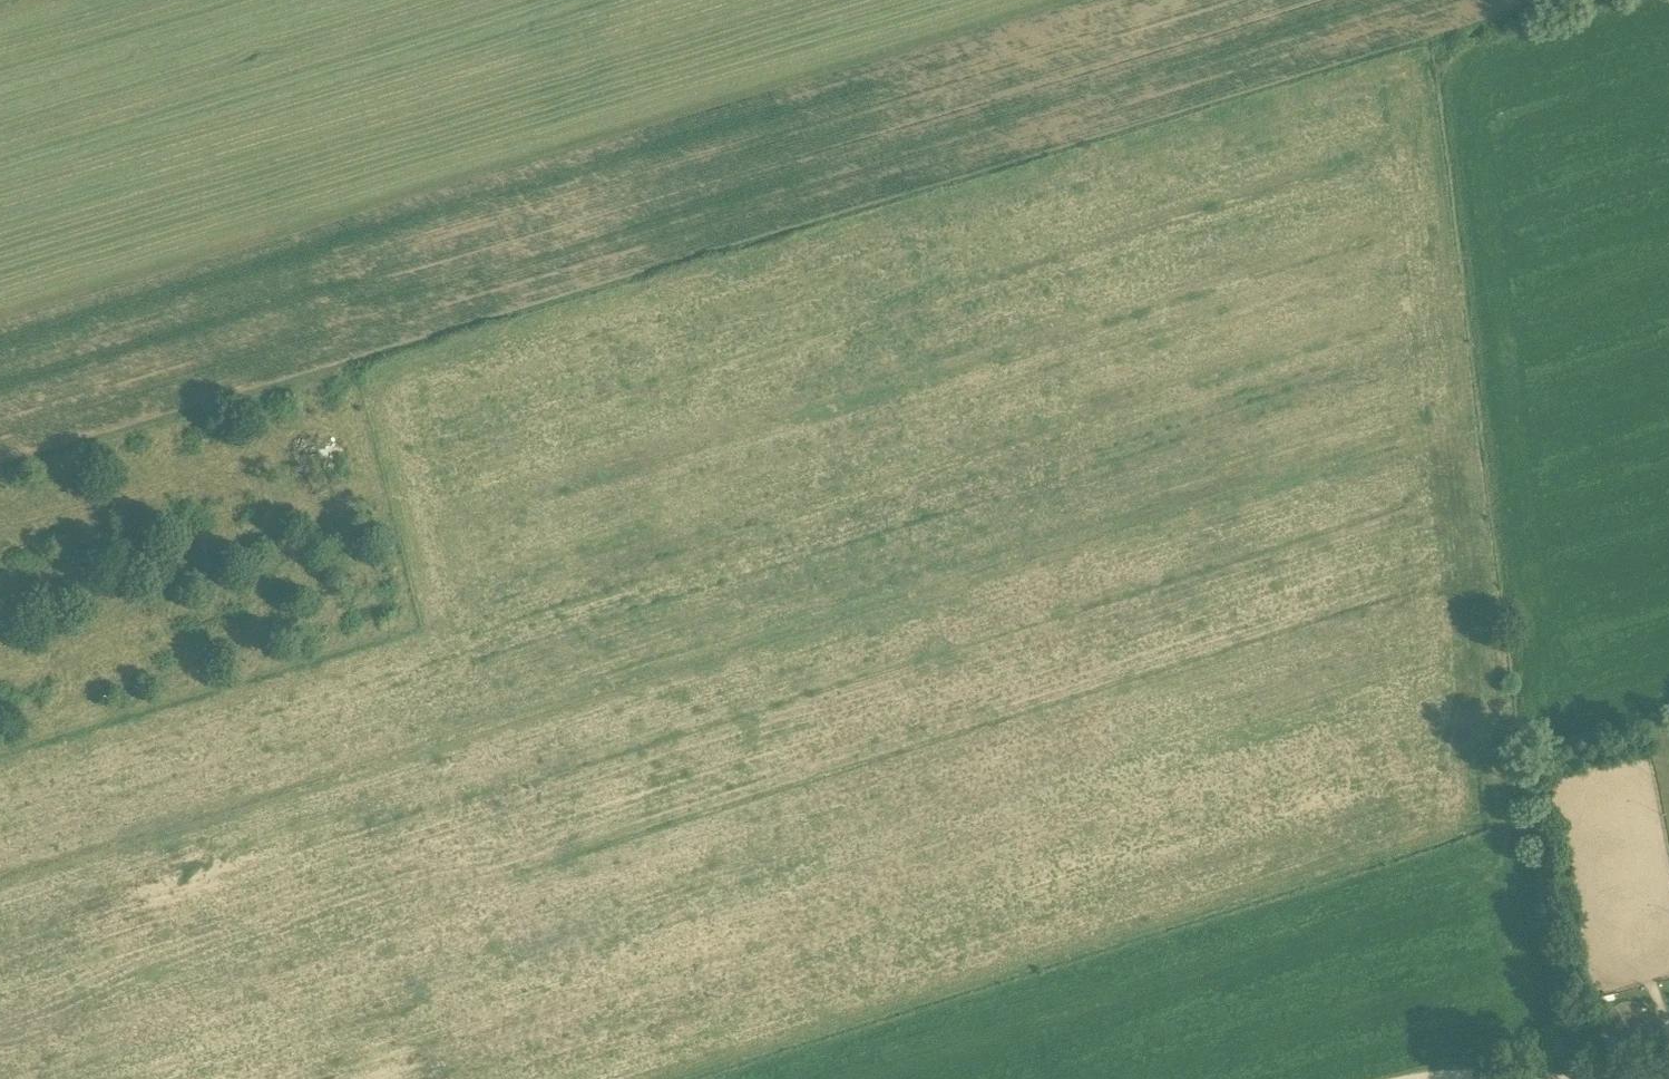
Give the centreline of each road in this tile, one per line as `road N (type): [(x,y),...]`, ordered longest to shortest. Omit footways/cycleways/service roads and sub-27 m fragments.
road 1 (track): [(1654,1078),(1584,1071),(1404,1078)]

